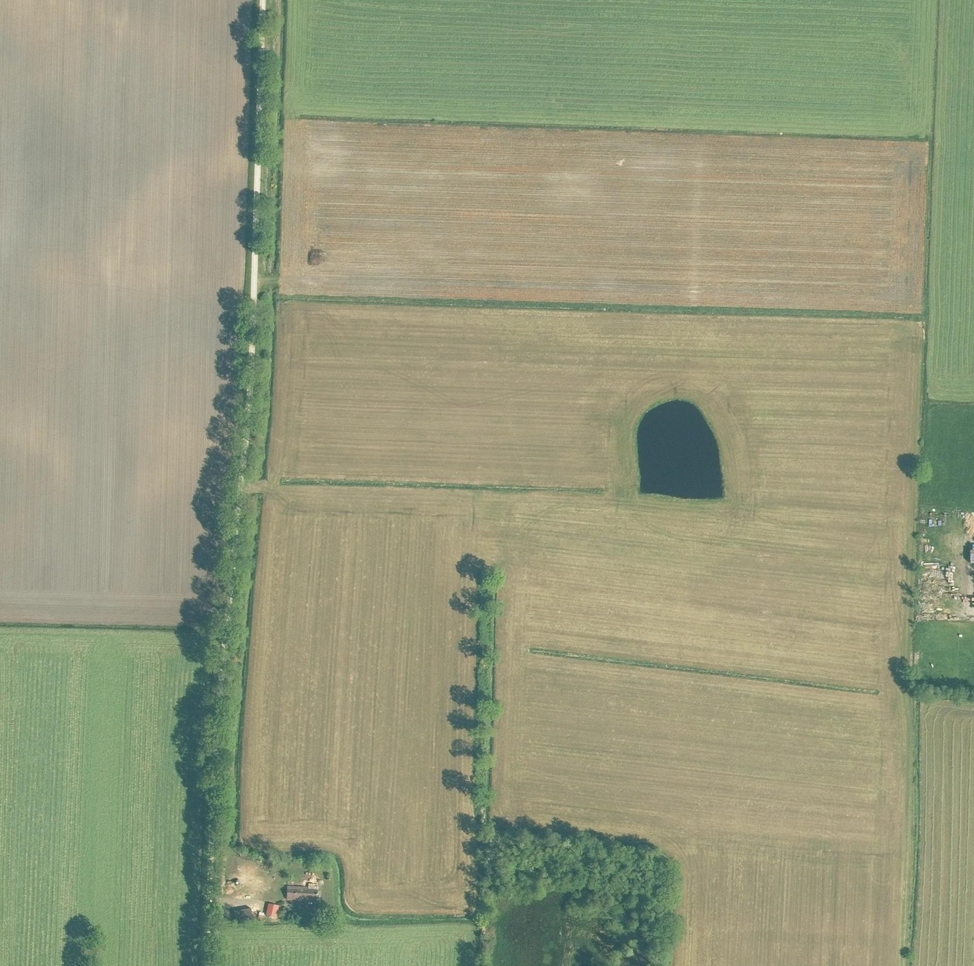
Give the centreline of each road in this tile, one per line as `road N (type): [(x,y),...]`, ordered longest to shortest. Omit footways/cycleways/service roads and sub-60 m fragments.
road 1 (unclassified): [(264,0),(251,401),(226,655),(213,965)]

